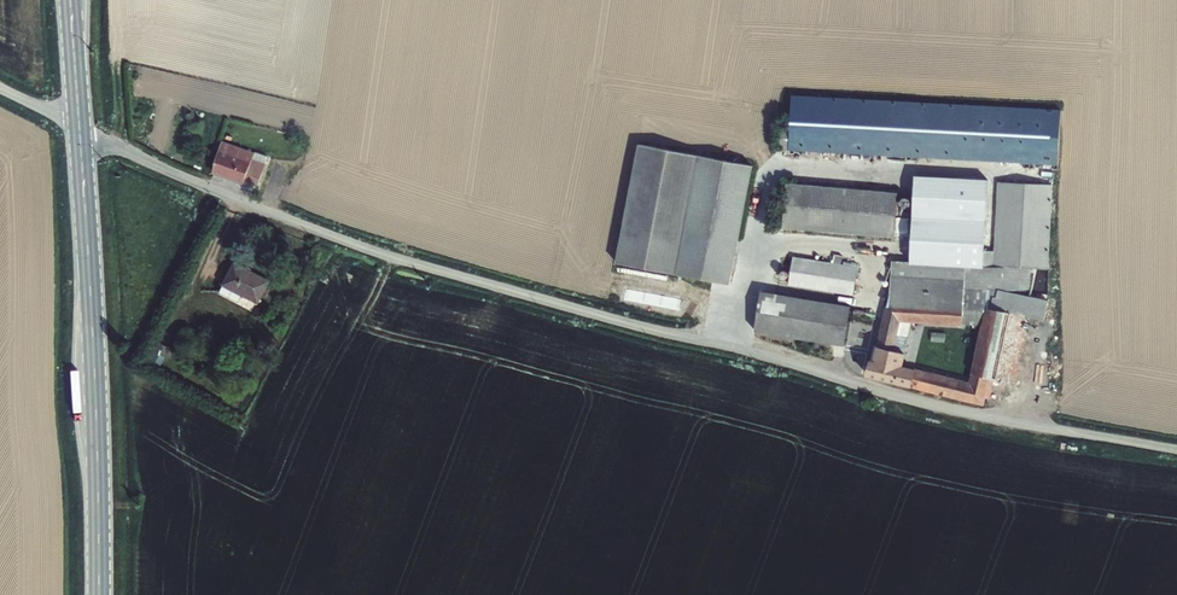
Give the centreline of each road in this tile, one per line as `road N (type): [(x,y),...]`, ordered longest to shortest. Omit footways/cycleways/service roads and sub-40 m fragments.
road 1 (unclassified): [(81,142),(132,153),(273,214),(432,268),(950,408),(1176,450)]
road 2 (secondary): [(99,594),(81,142)]

